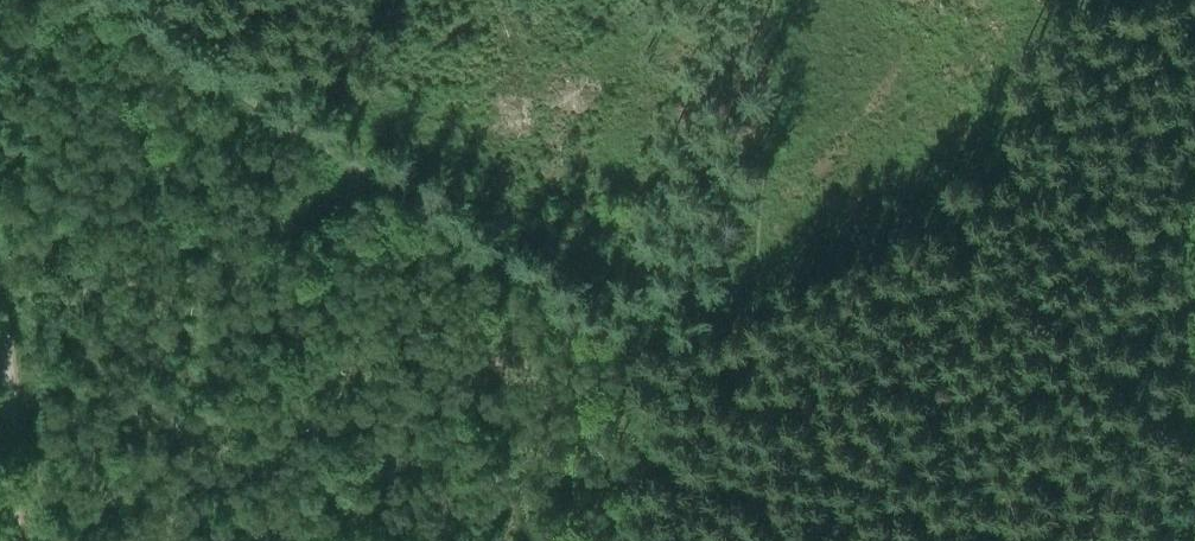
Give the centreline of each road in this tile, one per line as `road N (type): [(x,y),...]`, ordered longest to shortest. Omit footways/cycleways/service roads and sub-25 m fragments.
road 1 (track): [(88,0),(419,204),(606,331),(623,353),(662,371),(755,350)]
road 2 (track): [(1096,540),(1143,0)]
road 3 (track): [(755,350),(863,466),(908,485),(967,468),(1001,474),(1073,540)]
road 4 (track): [(755,350),(752,295),(772,132),(776,9)]
road 5 (unclassified): [(9,540),(0,339)]

